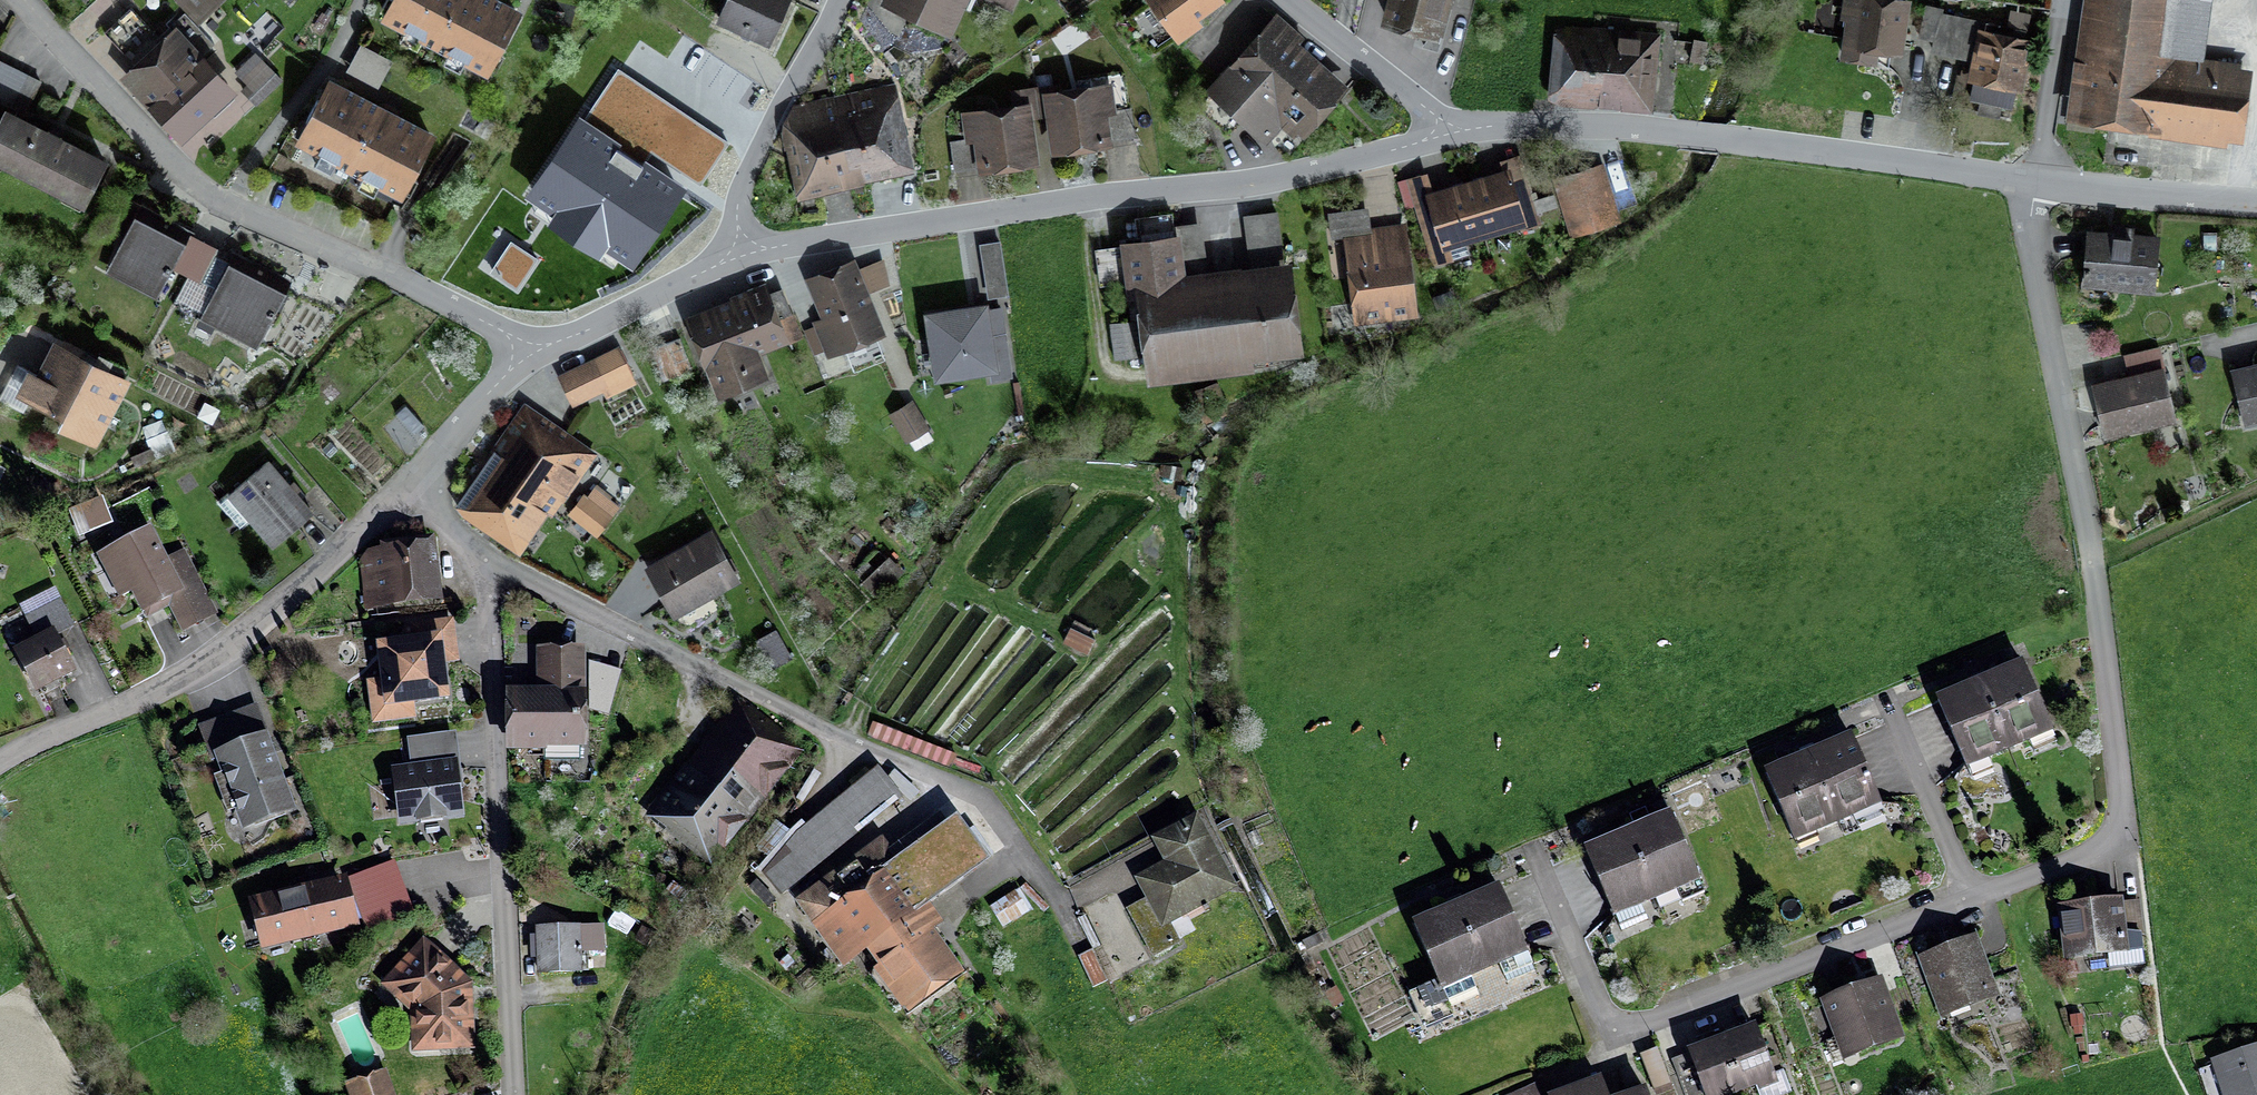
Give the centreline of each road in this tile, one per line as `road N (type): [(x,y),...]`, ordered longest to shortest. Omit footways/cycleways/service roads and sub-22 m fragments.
road 1 (residential): [(1542,872),(1617,1032),(2085,847),(2121,797),(2116,716),(2020,180)]
road 2 (residential): [(1446,129),(1238,185),(743,250)]
road 3 (residential): [(404,489),(489,567),(513,1094)]
road 4 (residential): [(25,0),(224,204),(430,294),(527,349)]
road 5 (residential): [(2020,180),(1738,138),(1571,123),(1446,129)]
road 6 (residential): [(404,489),(219,653),(137,701),(0,762)]
road 7 (residential): [(841,0),(742,188),(743,250)]
road 8 (residential): [(743,250),(580,333),(527,349)]
road 9 (residential): [(2256,202),(2020,180)]
road 10 (residential): [(1446,129),(1292,0)]
road 11 (residential): [(527,349),(404,489)]

